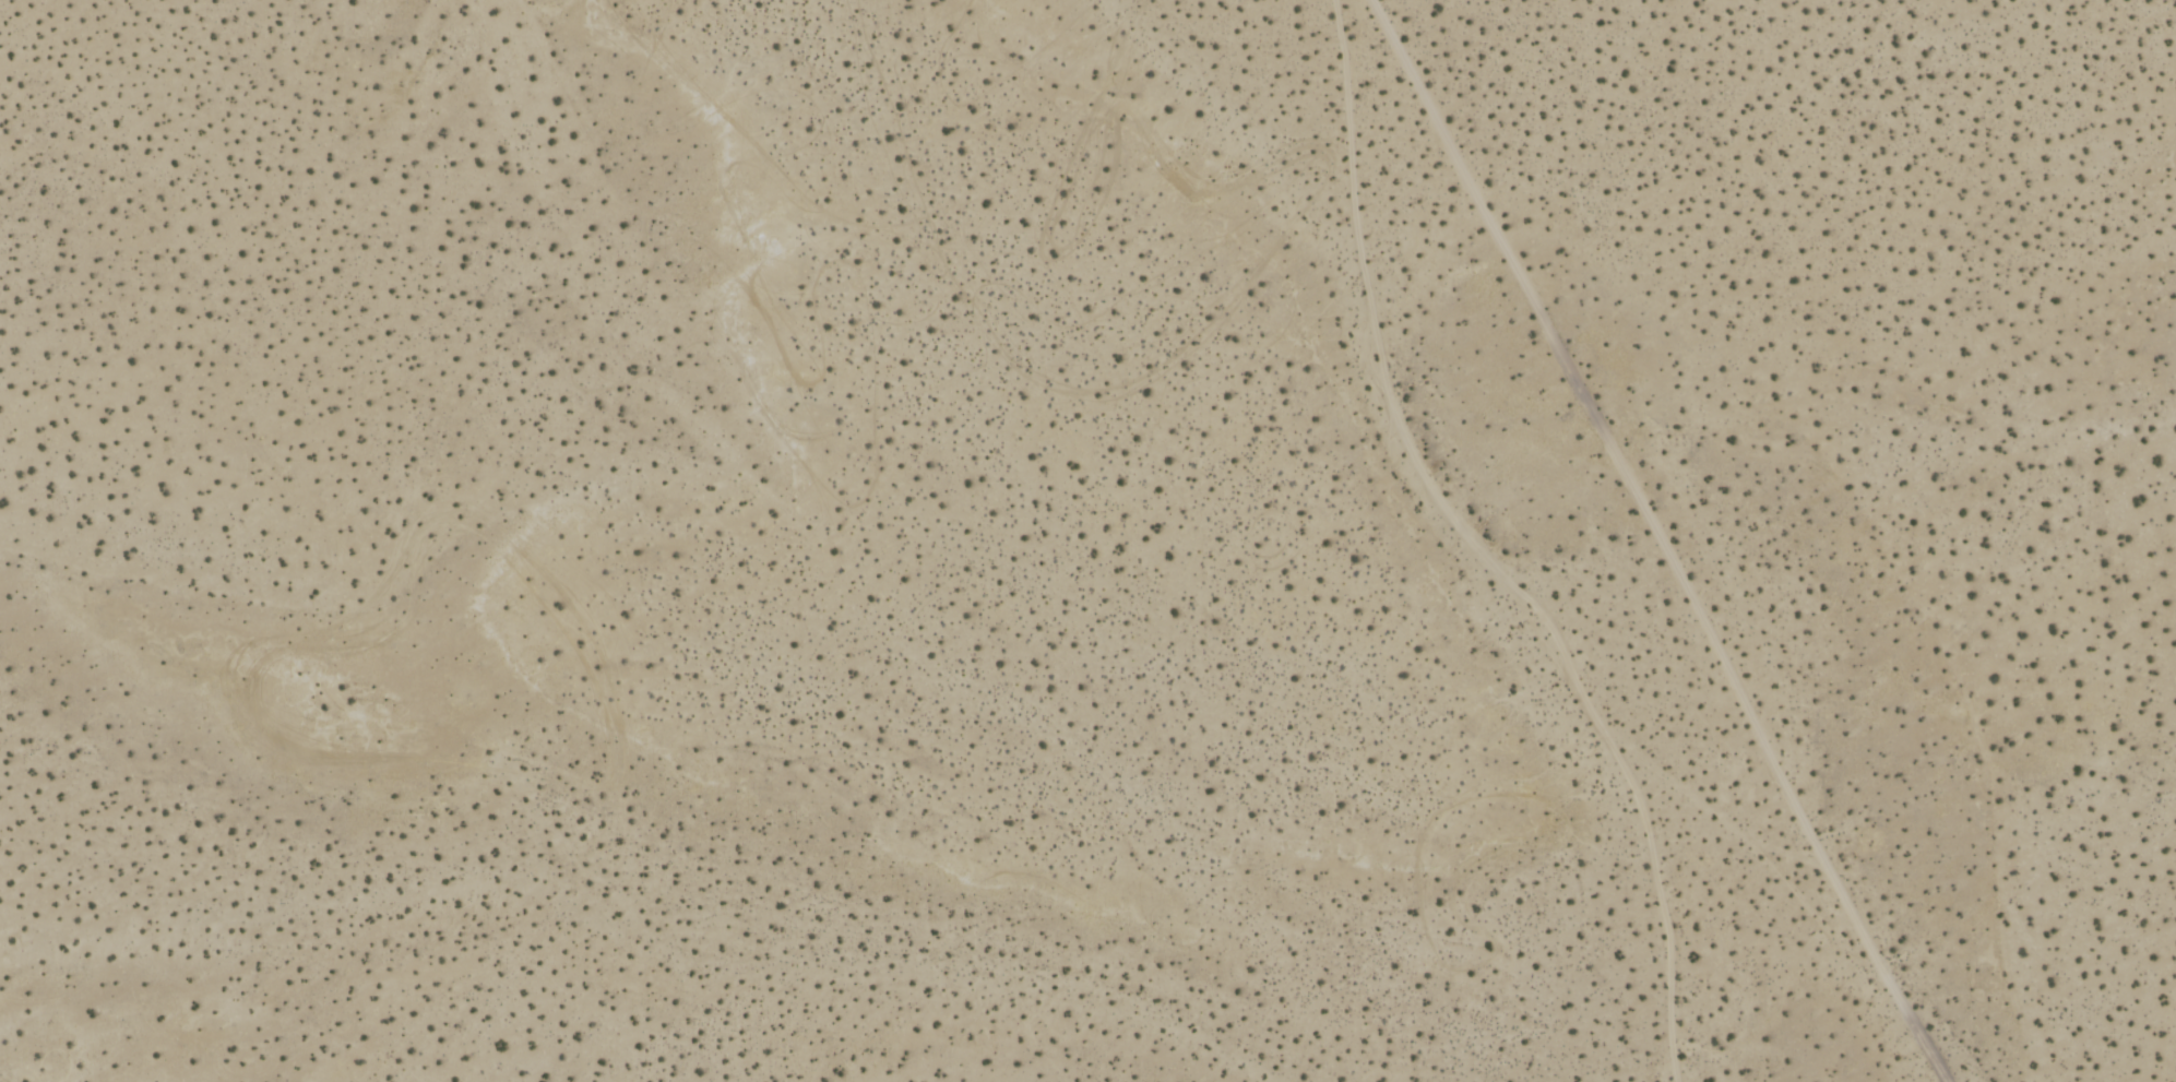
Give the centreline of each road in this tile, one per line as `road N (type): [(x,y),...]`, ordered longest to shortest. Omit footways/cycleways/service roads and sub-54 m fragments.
road 1 (track): [(1321,0),(1399,428),(1626,821),(1675,1081)]

